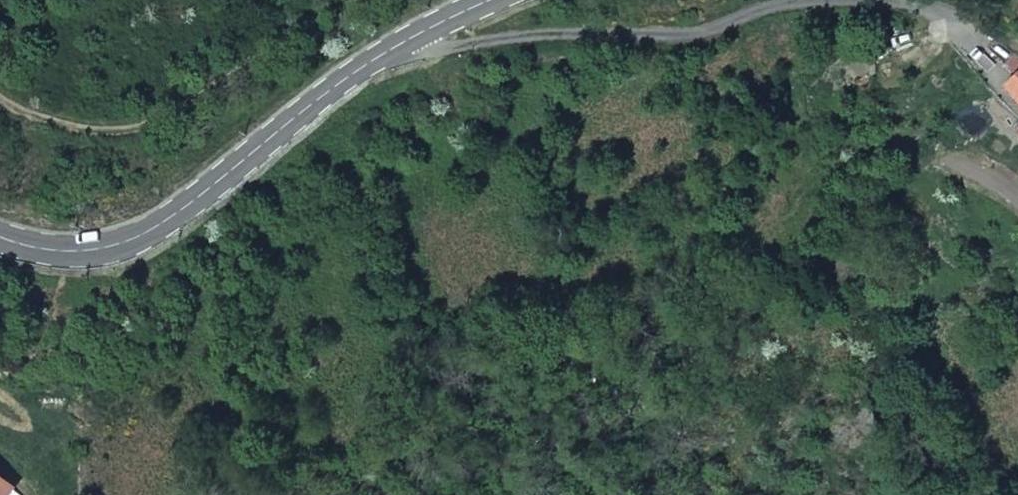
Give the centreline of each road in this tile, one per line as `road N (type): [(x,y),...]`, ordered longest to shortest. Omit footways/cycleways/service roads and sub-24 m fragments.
road 1 (secondary): [(0,235),(25,245),(94,249),(172,222),(398,46),(494,0)]

